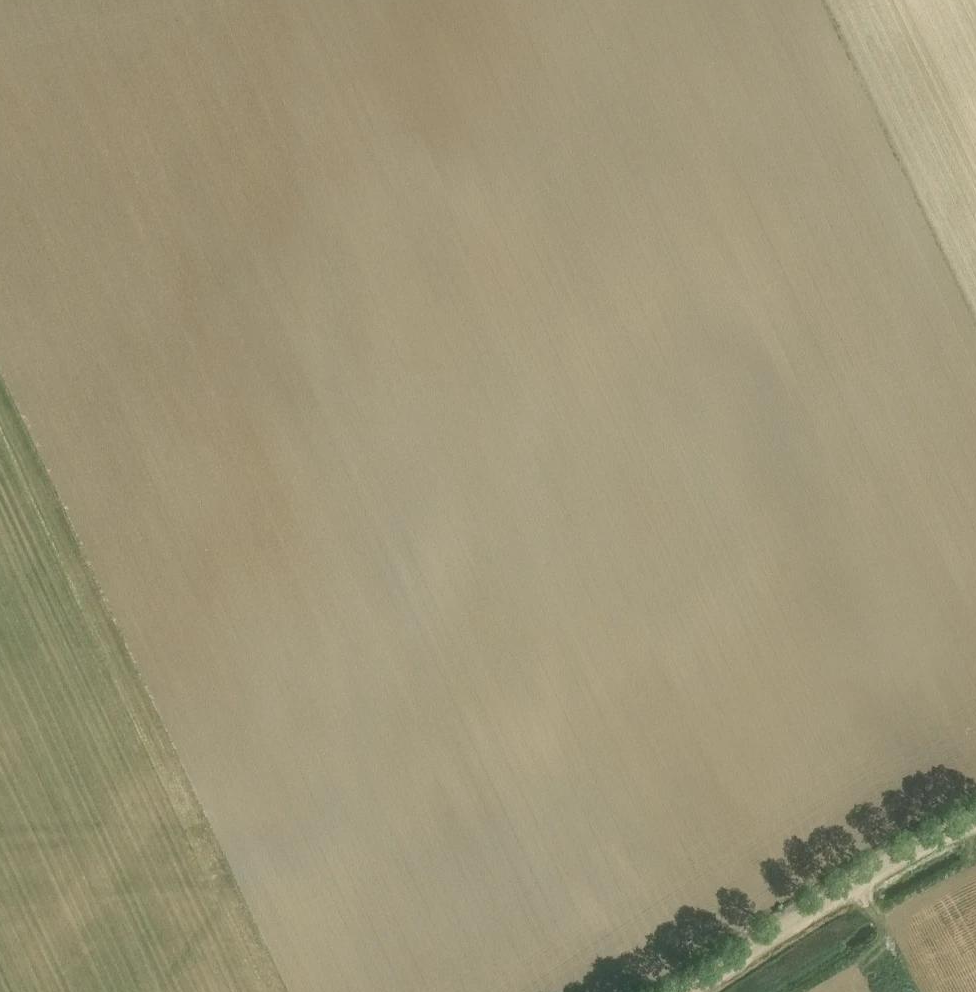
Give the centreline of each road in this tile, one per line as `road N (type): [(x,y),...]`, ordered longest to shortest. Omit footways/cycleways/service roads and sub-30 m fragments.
road 1 (unclassified): [(688,991),(975,815)]

